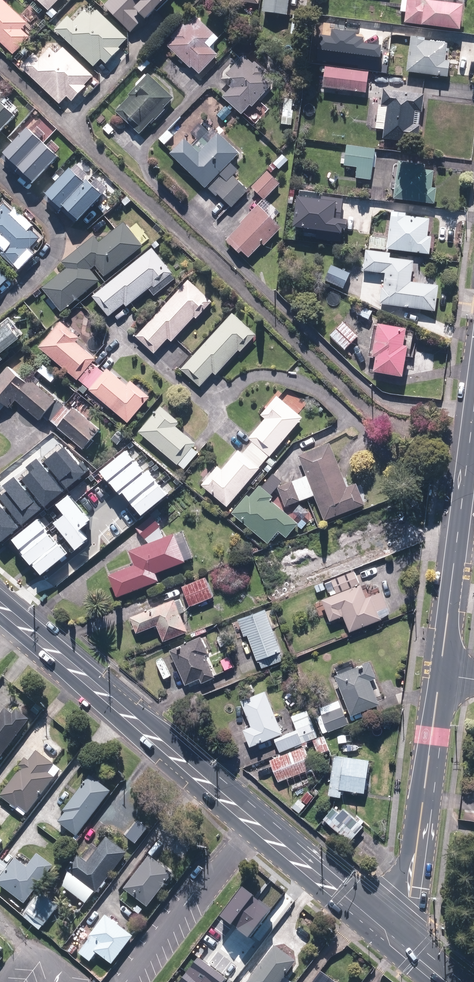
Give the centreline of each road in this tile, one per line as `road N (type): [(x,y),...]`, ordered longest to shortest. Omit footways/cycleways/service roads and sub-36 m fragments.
road 1 (secondary): [(0,607),(384,929)]
road 2 (secondary): [(473,408),(441,674)]
road 3 (secondary): [(441,674),(409,901),(384,929)]
road 4 (residential): [(0,183),(58,240),(0,305)]
road 5 (residential): [(152,36),(68,127)]

